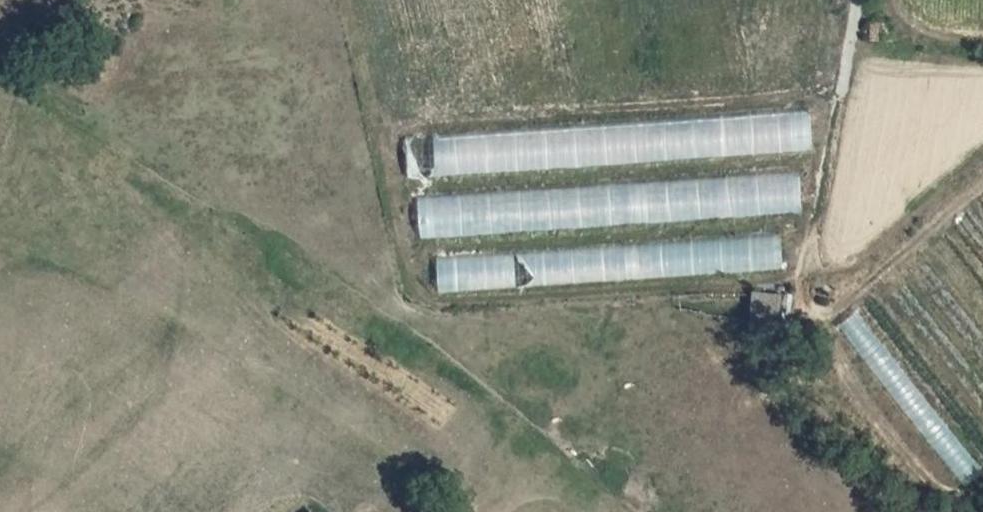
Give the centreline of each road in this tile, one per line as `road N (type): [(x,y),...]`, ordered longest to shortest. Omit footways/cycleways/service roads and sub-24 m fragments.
road 1 (track): [(802,294),(858,0)]

